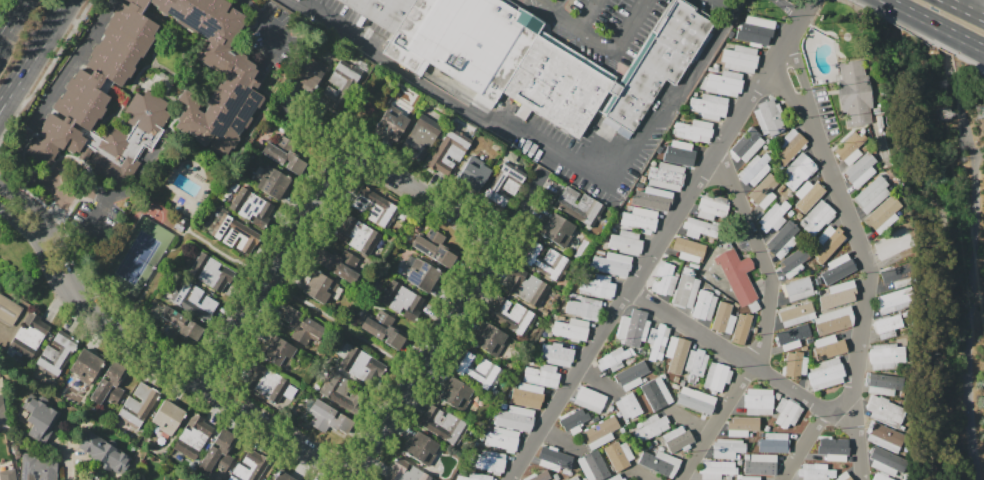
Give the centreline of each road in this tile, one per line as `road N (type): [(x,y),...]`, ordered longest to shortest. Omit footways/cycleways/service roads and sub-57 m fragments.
road 1 (residential): [(349,479),(140,353),(76,302)]
road 2 (residential): [(196,386),(344,148)]
road 3 (residential): [(499,244),(358,479)]
road 4 (residential): [(344,148),(499,244)]
road 5 (residential): [(76,302),(47,224),(0,181)]
road 6 (secondary): [(0,103),(67,0)]
road 7 (residential): [(0,211),(35,236),(76,302)]

